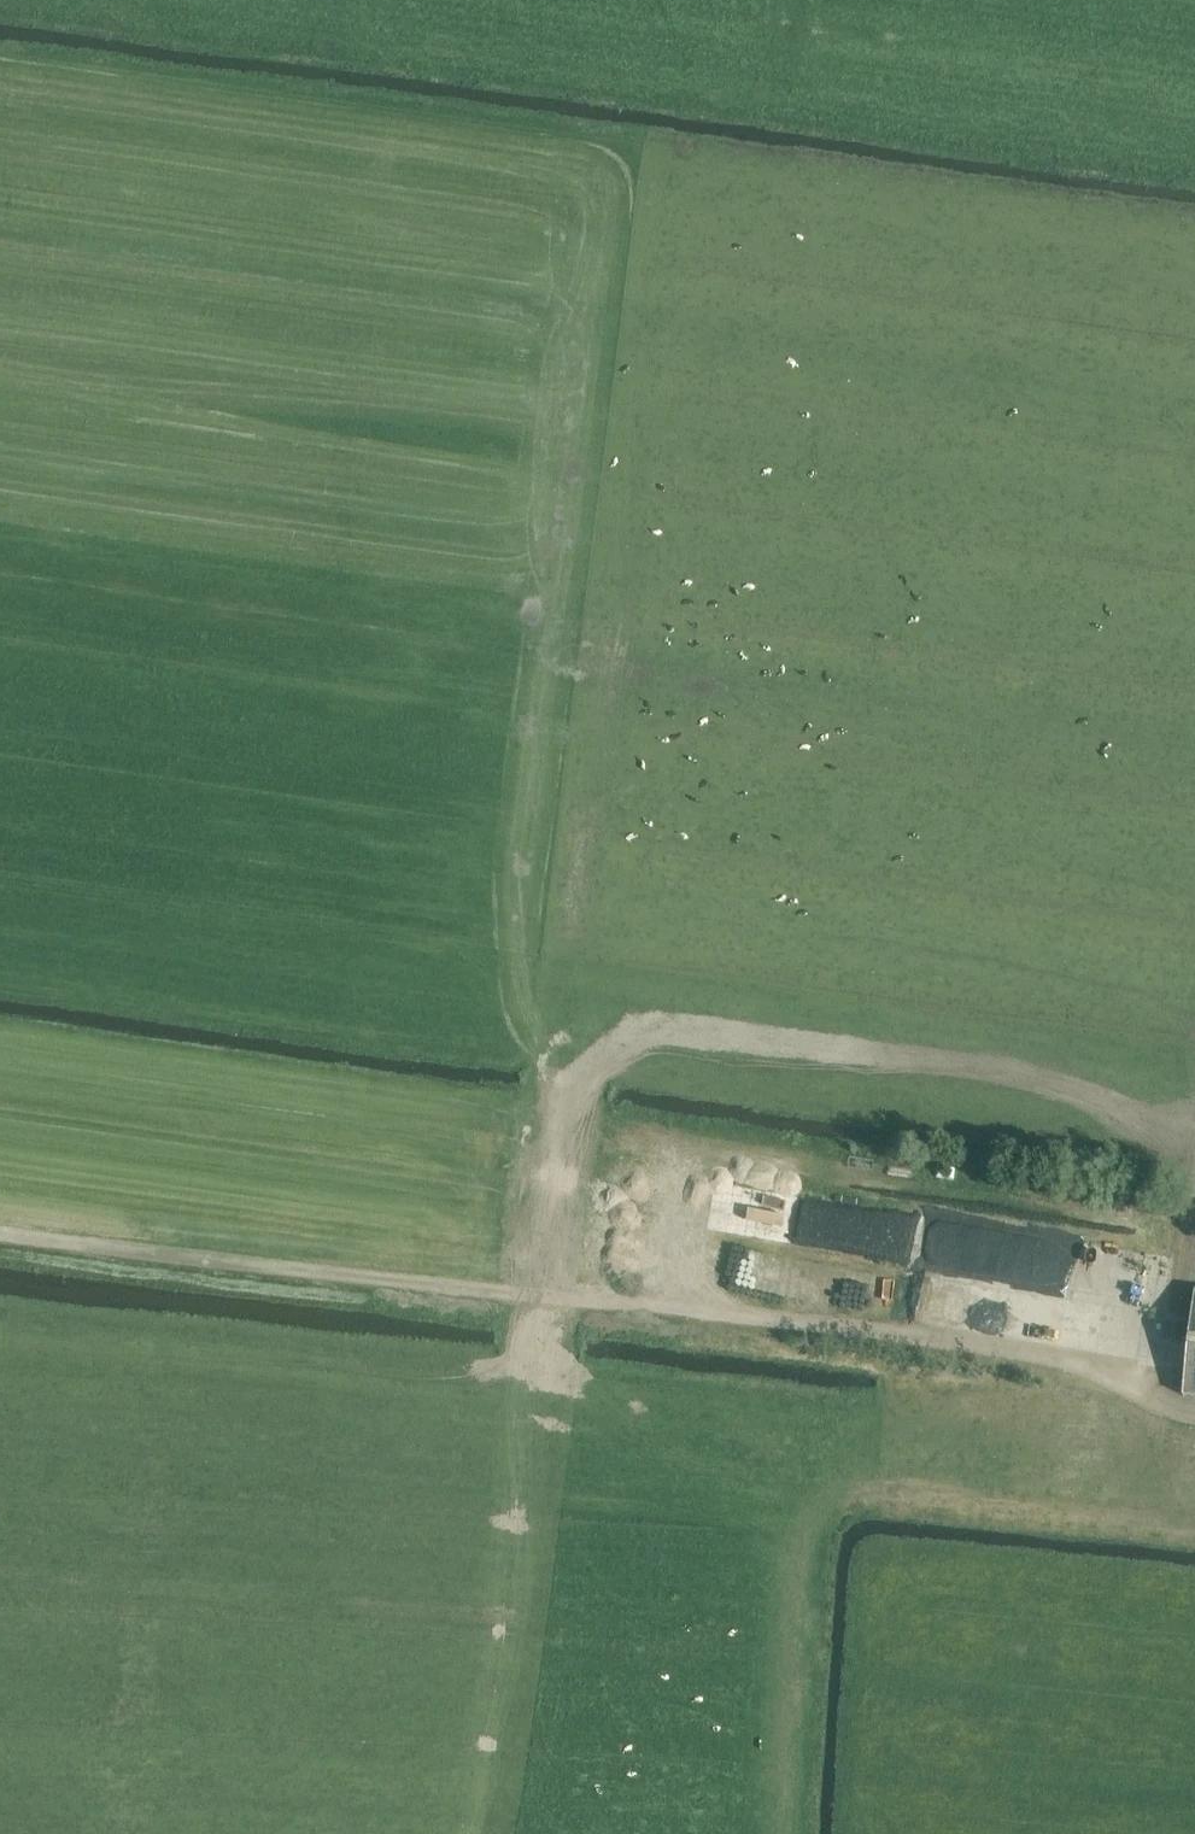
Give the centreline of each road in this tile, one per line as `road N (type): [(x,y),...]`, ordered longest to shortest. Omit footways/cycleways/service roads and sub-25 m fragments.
road 1 (track): [(1194,1413),(1126,1380),(968,1350),(0,1233)]

